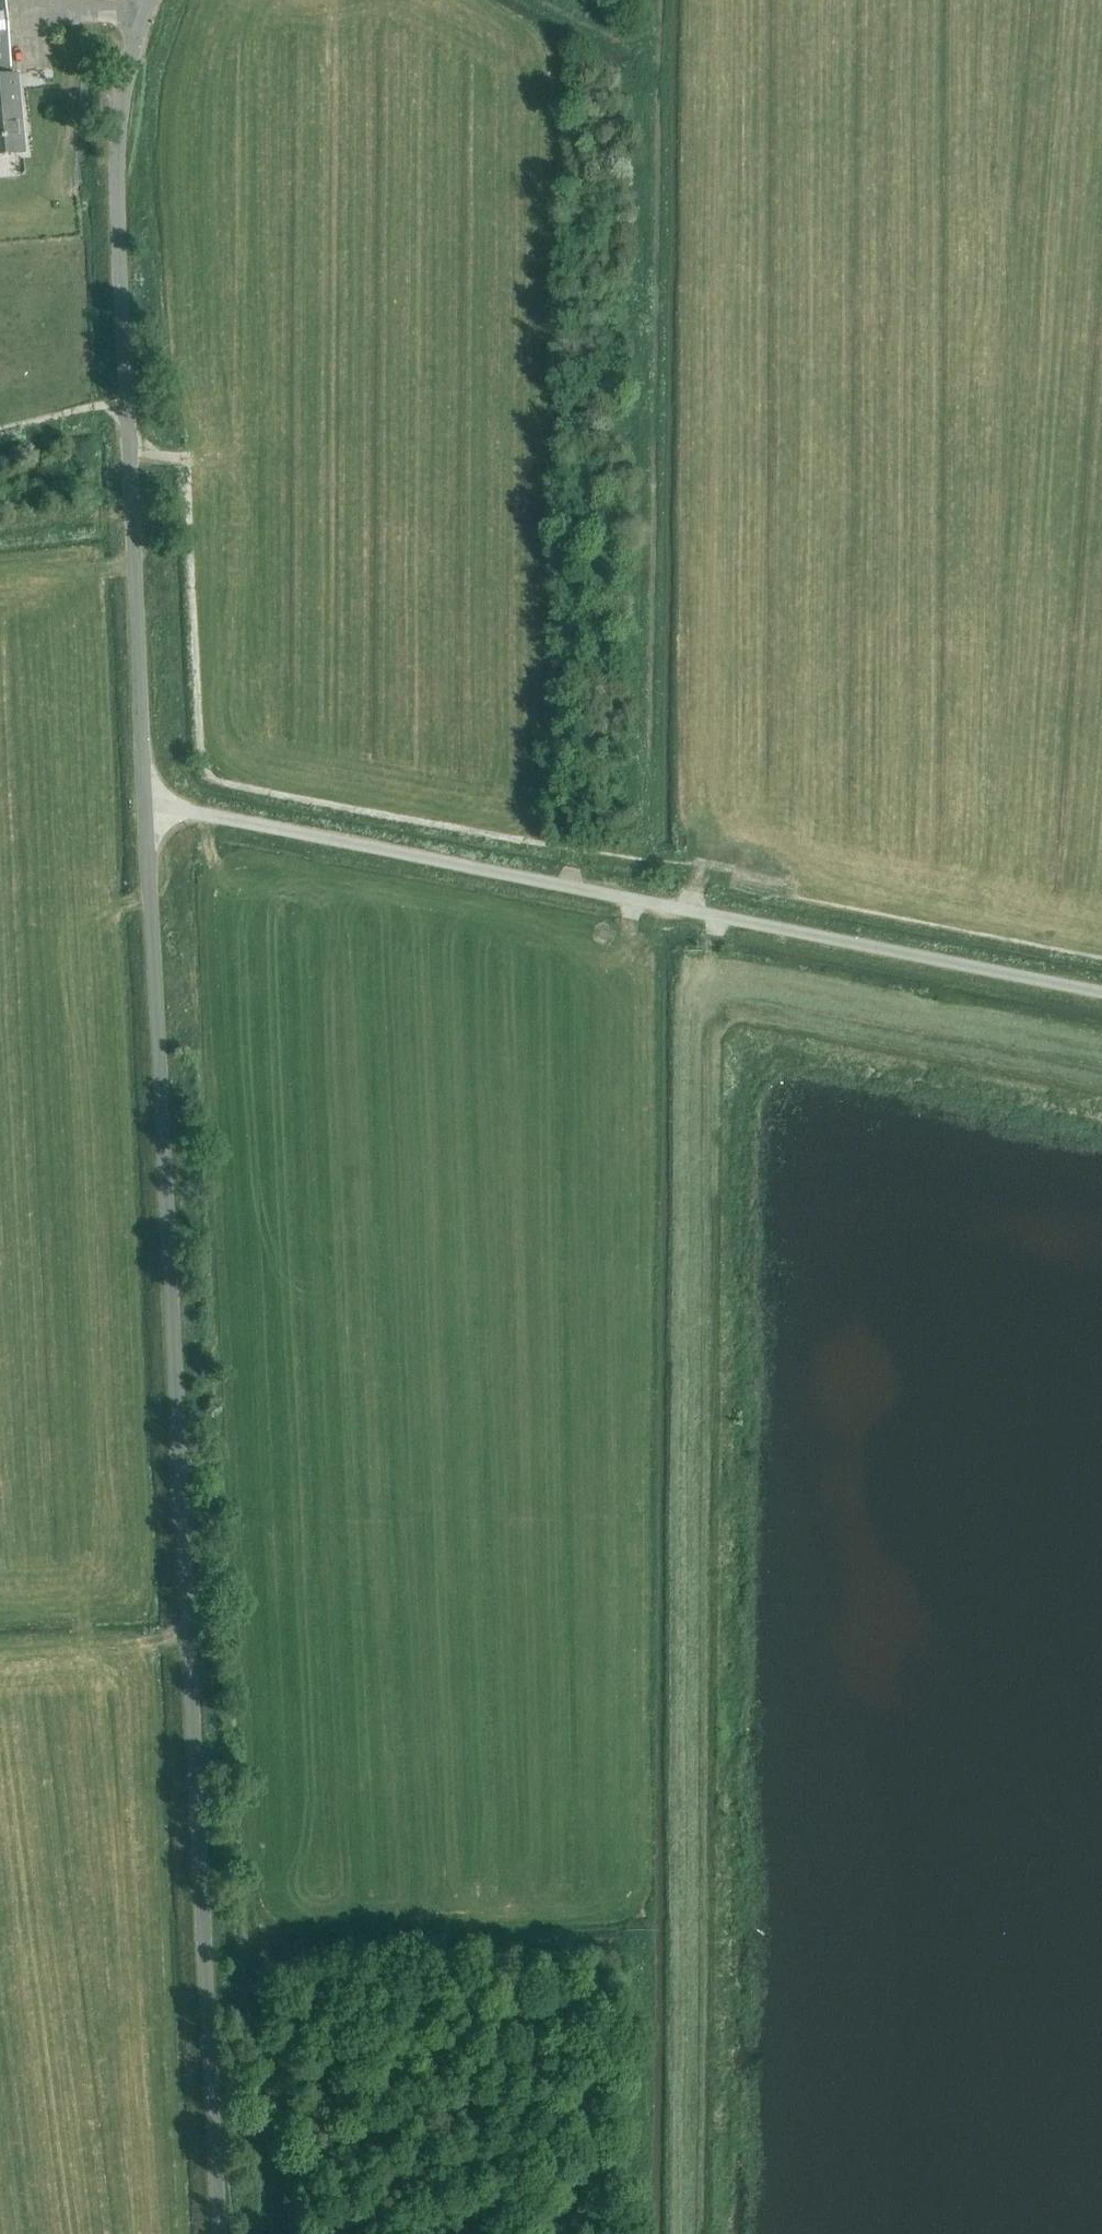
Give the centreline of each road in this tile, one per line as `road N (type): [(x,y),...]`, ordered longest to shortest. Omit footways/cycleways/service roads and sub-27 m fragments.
road 1 (unclassified): [(222,2233),(118,190),(121,102),(149,0)]

